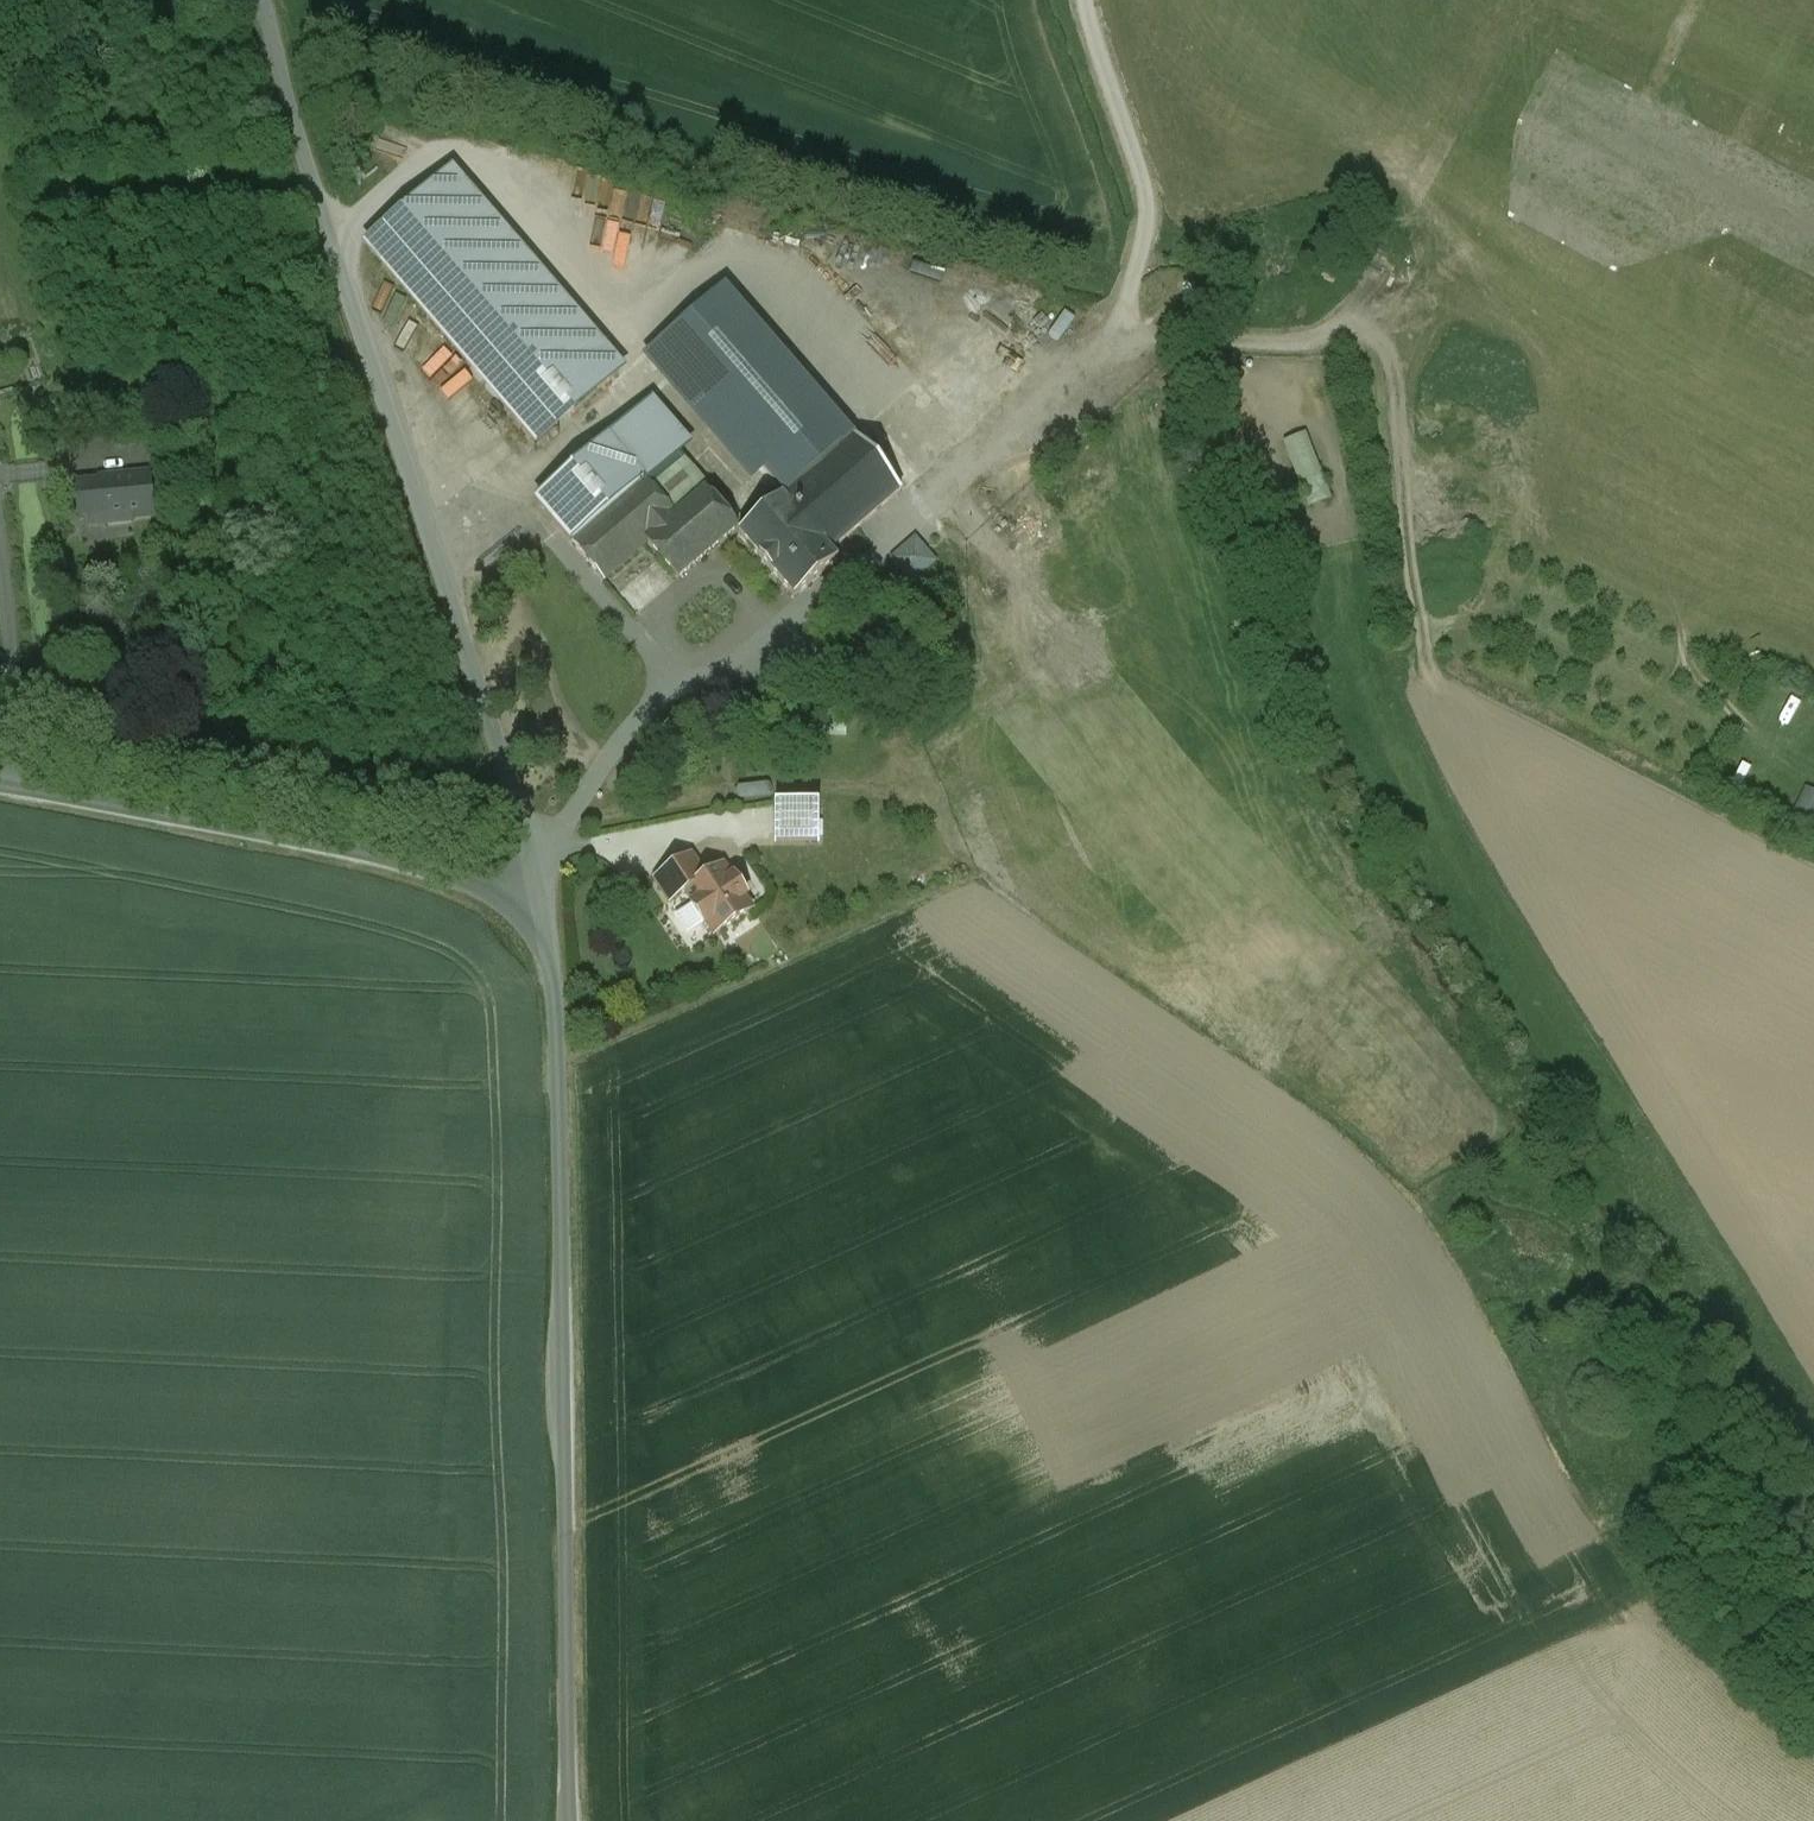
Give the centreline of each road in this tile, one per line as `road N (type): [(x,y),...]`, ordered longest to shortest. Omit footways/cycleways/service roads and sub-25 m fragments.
road 1 (unclassified): [(262,0),(381,408),(540,836),(551,893)]
road 2 (unclassified): [(551,893),(572,1820)]
road 3 (unclassified): [(0,788),(492,888),(551,893)]
road 4 (track): [(1348,315),(1369,356),(1425,683)]

